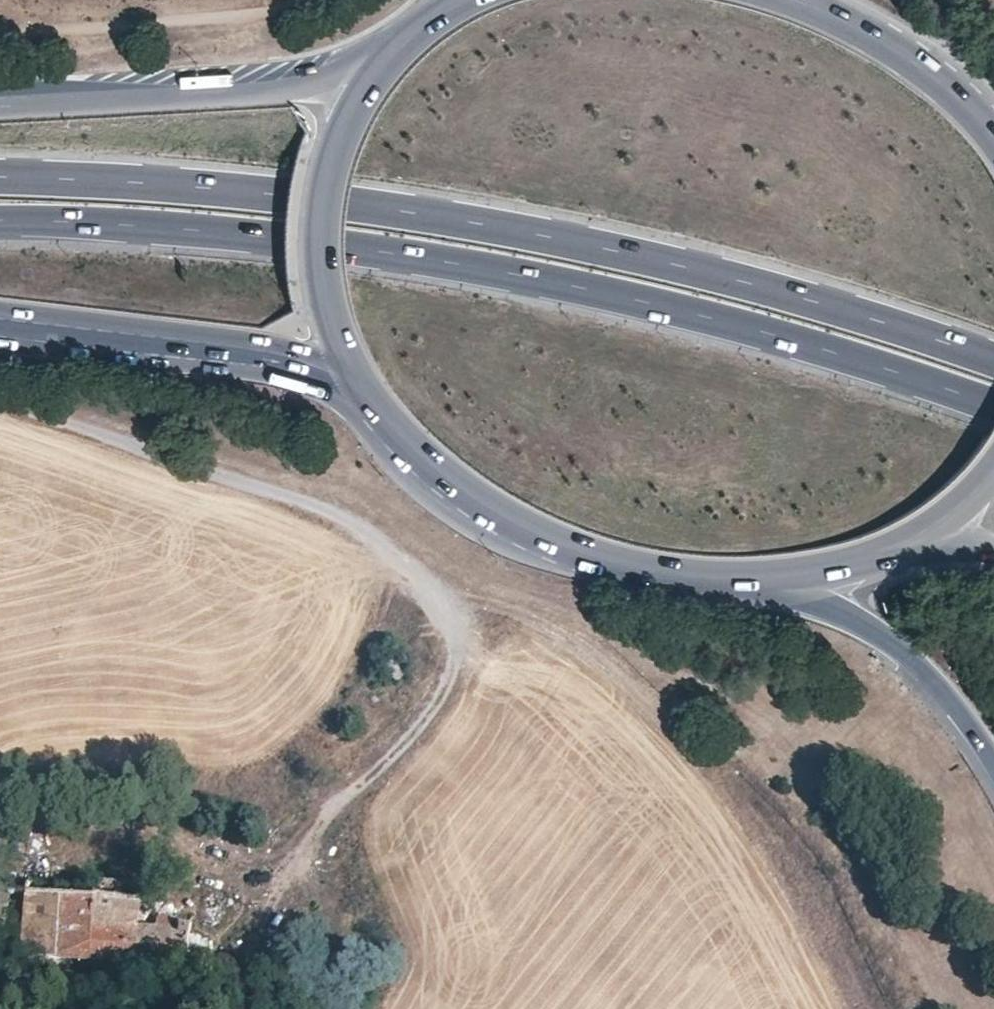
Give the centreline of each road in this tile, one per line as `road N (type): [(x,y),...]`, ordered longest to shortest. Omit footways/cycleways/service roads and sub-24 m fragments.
road 1 (trunk): [(0,225),(383,254),(631,302),(993,407)]
road 2 (trunk): [(993,359),(626,253),(498,228),(233,191),(0,176)]
road 3 (secondary): [(366,389),(418,453),(512,523),(649,573),(749,581)]
road 4 (secondary): [(0,318),(269,350),(313,361),(366,389)]
road 5 (secondary): [(384,58),(340,128),(317,216),(324,300),(366,389)]
road 6 (primary): [(384,58),(284,88),(40,98)]
road 7 (motorway): [(749,581),(829,603),(886,637),(941,689),(993,762)]
road 8 (secondary): [(993,136),(945,83),(905,54),(797,0)]
road 9 (secondary): [(749,581),(817,575),(902,547)]
road 10 (secondary): [(902,547),(956,509),(993,463)]

